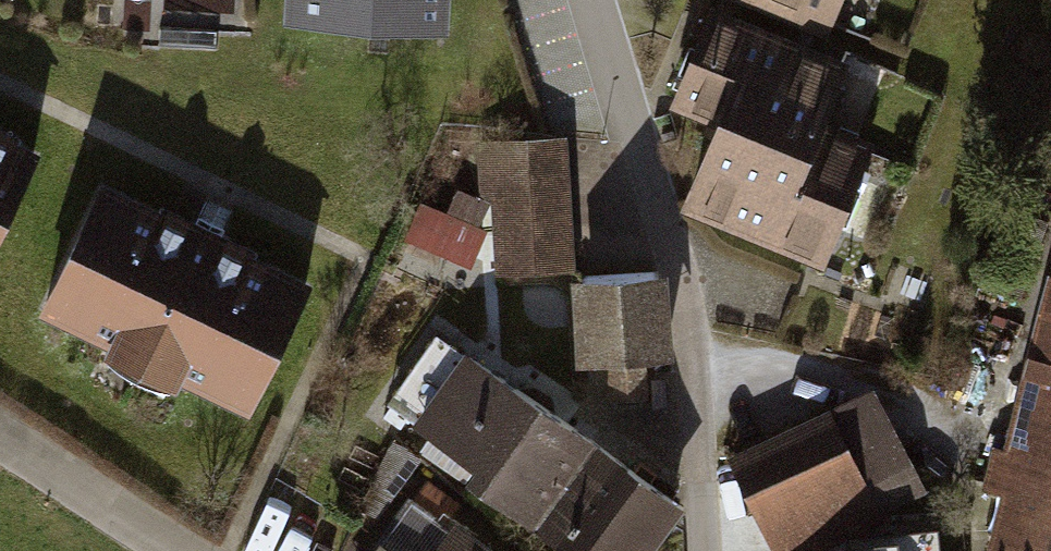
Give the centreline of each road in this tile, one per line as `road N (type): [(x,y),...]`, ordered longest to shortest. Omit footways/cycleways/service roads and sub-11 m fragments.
road 1 (residential): [(592,0),(698,359),(702,550)]
road 2 (residential): [(0,438),(165,550)]

